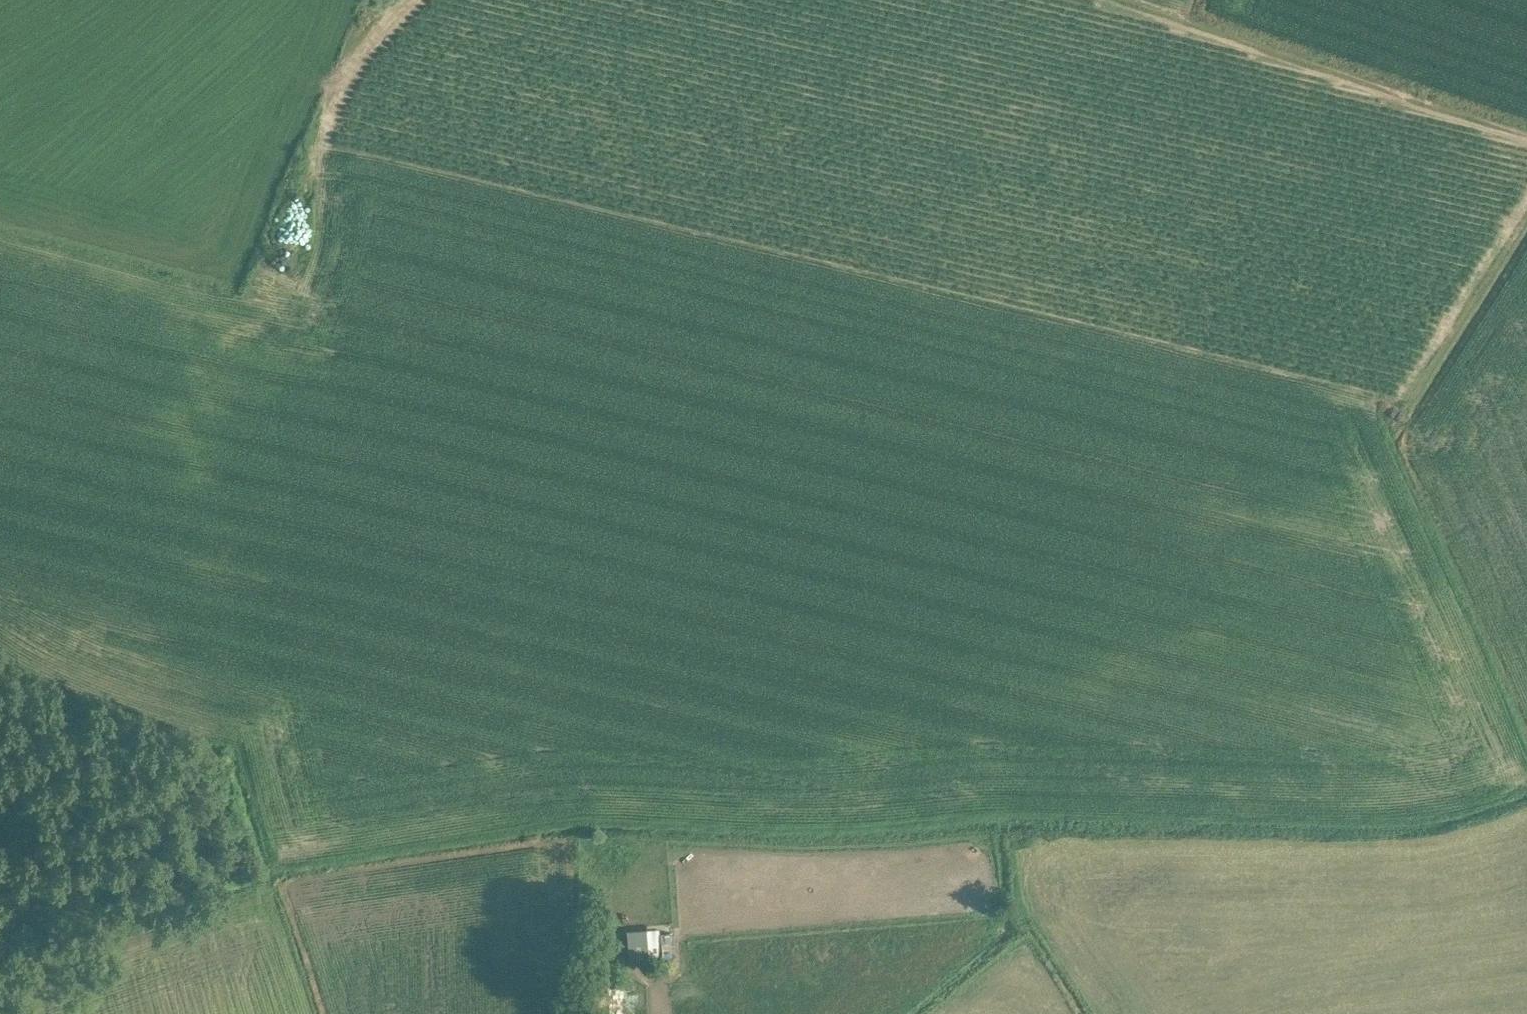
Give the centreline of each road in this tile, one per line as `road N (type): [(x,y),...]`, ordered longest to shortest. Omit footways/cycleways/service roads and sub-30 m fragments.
road 1 (track): [(422,0),(381,49),(273,275)]
road 2 (track): [(591,1013),(568,725)]

